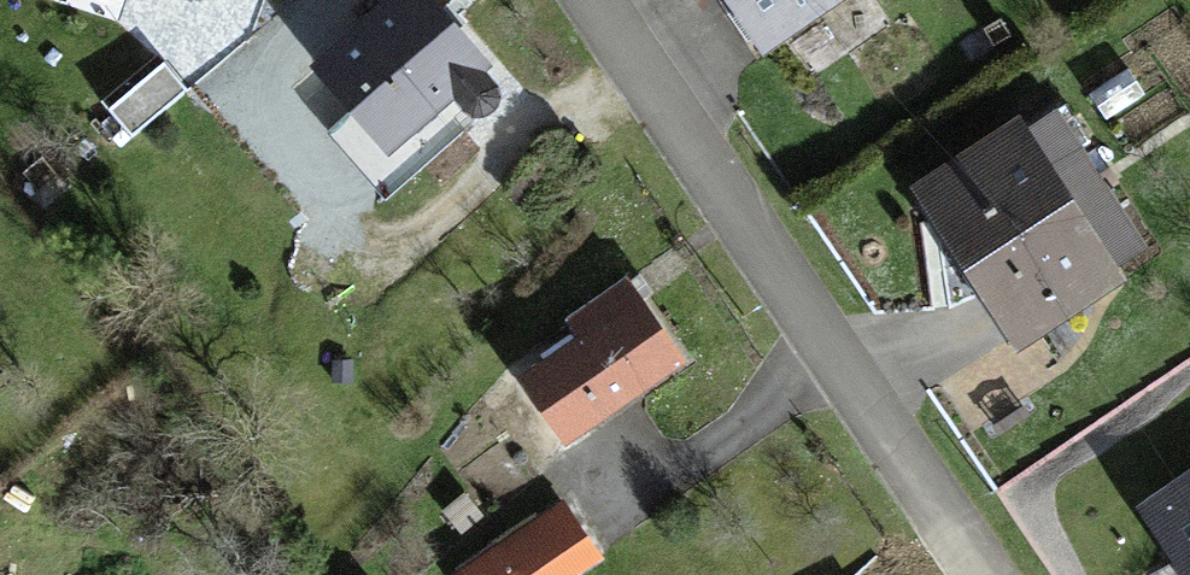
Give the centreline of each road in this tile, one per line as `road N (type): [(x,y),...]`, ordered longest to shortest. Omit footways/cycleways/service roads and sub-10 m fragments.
road 1 (residential): [(593,0),(987,574)]

